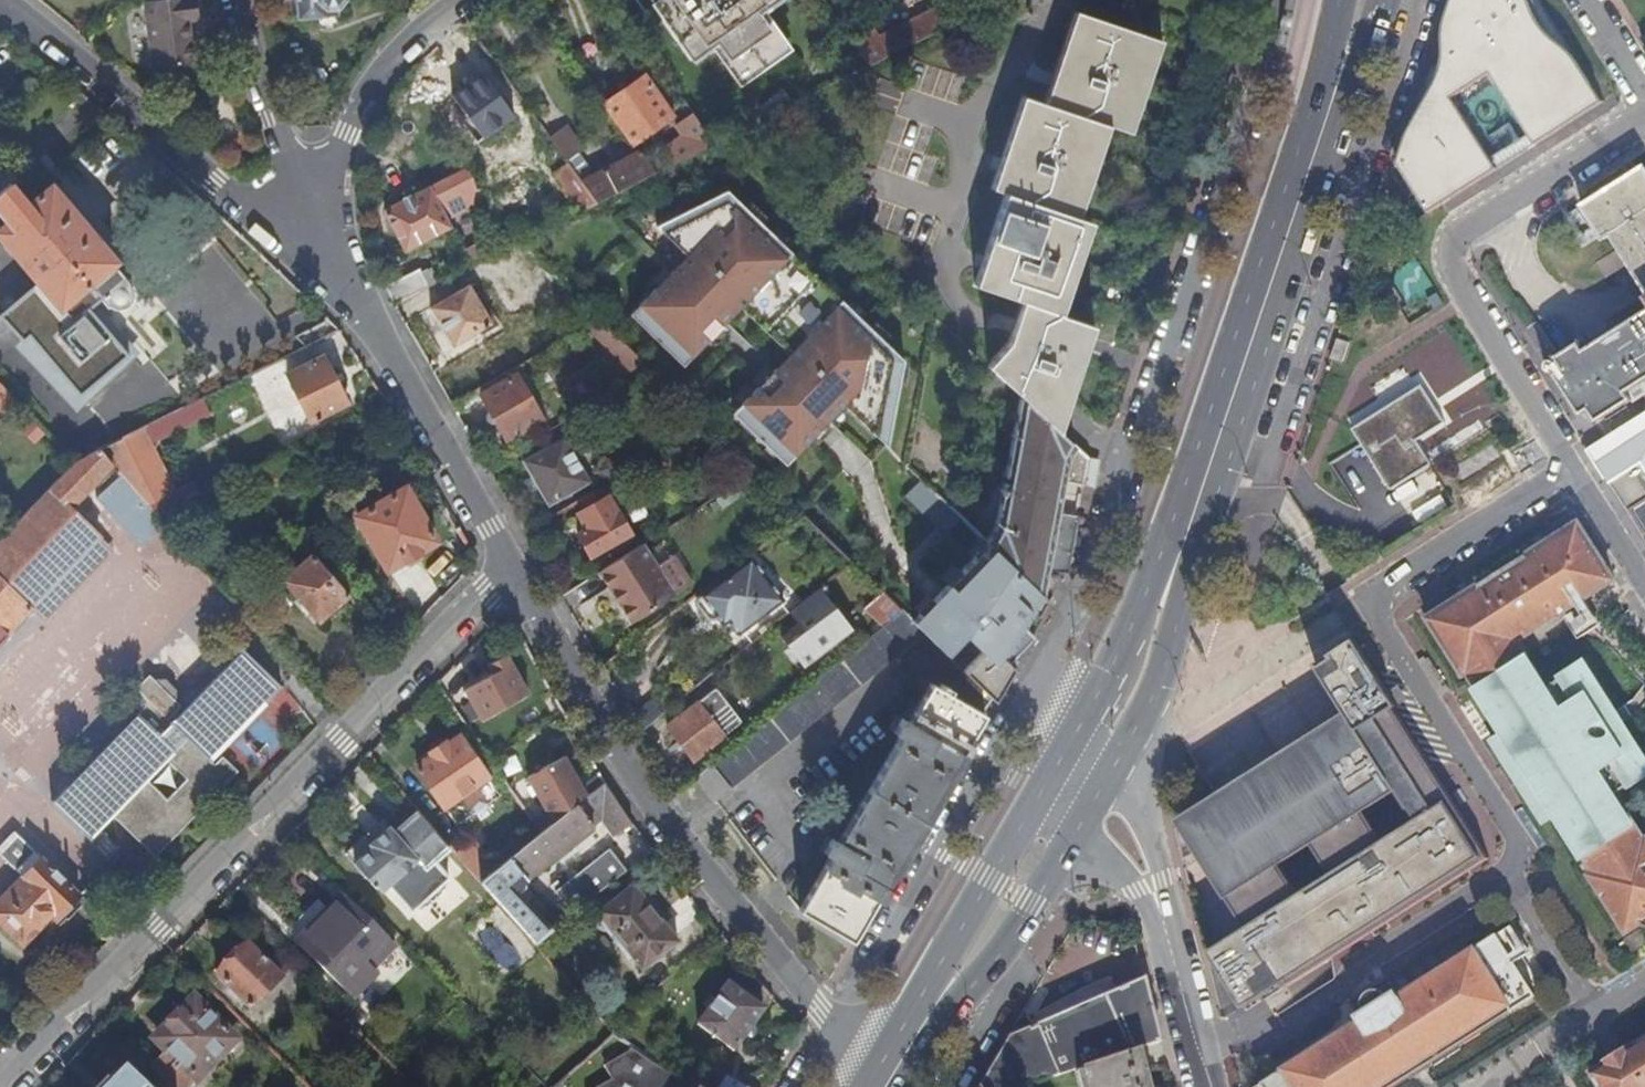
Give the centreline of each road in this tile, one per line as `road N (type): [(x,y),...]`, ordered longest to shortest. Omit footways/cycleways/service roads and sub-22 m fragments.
road 1 (primary): [(1096,807),(1153,700),(1355,73),(1386,0)]
road 2 (primary): [(1339,0),(1238,328),(1140,610),(1048,784)]
road 3 (residential): [(3,1086),(513,569)]
road 4 (residential): [(513,569),(656,807),(873,1077)]
road 5 (residential): [(326,253),(218,181),(13,0)]
road 6 (residential): [(326,253),(513,569)]
road 7 (primary): [(1048,784),(873,1077)]
road 8 (primary): [(908,1086),(1096,807)]
road 9 (residential): [(1096,807),(1150,884),(1208,1086)]
road 10 (residential): [(326,253),(347,133),(369,86),(403,41),(458,0)]
road 11 (residential): [(239,0),(271,117),(326,253)]

